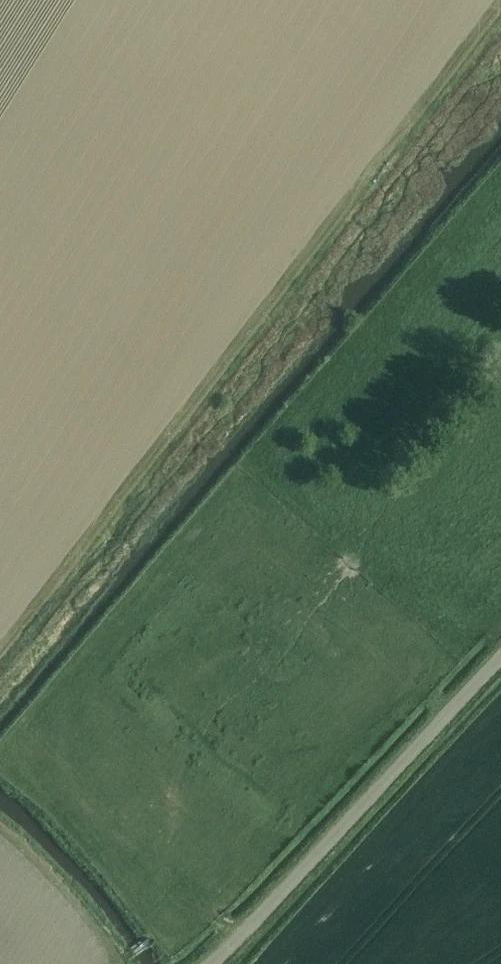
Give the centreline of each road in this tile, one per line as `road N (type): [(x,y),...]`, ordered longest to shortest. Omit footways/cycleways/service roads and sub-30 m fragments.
road 1 (unclassified): [(219,963),(500,660)]

